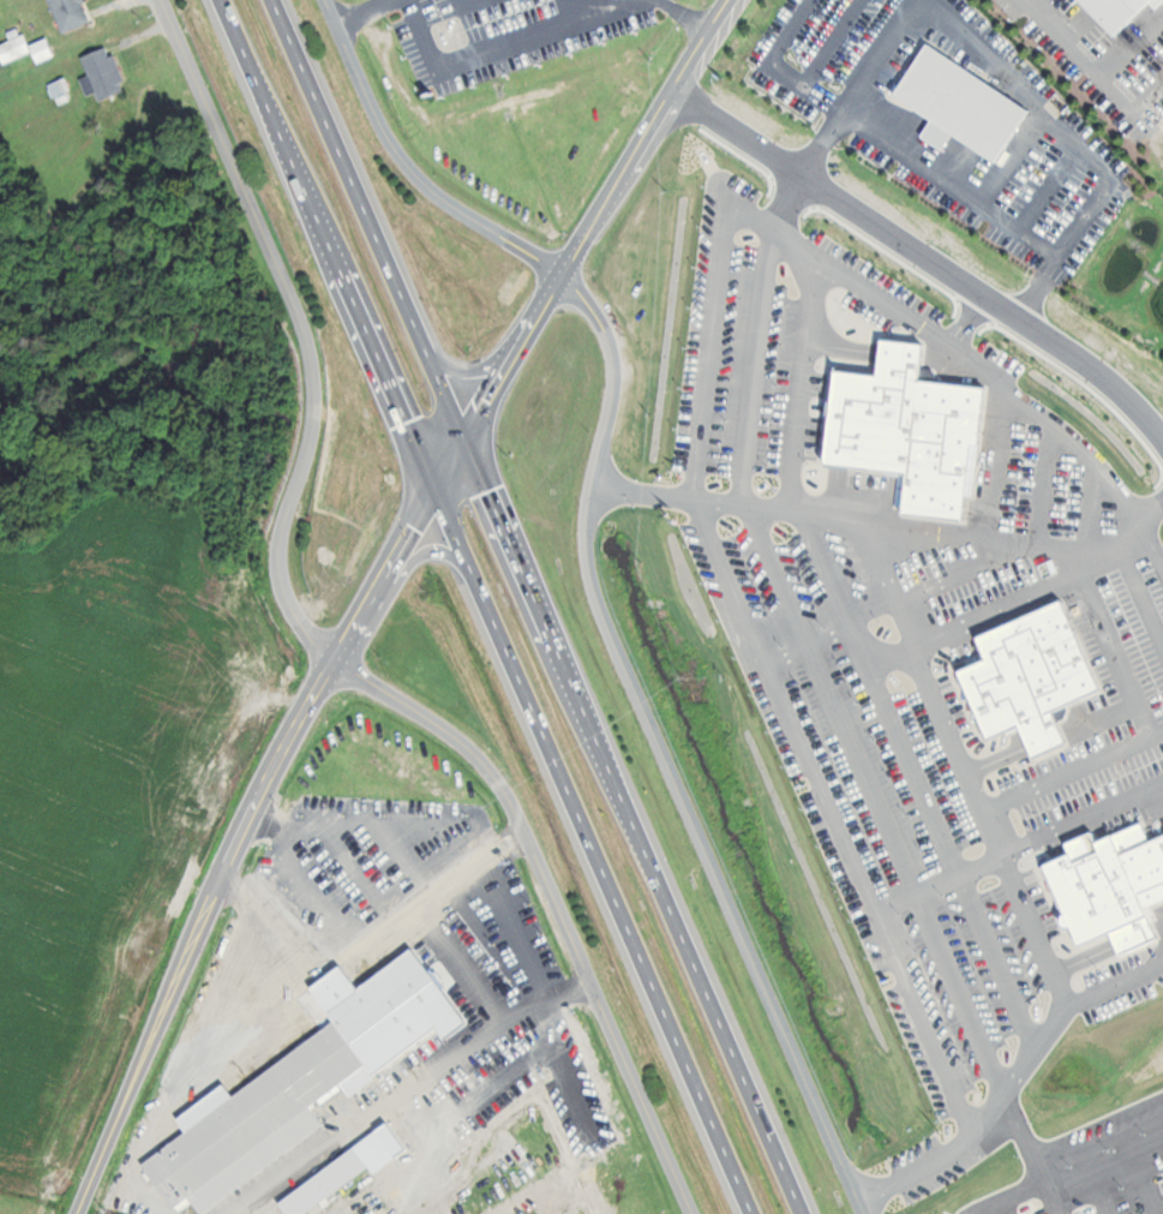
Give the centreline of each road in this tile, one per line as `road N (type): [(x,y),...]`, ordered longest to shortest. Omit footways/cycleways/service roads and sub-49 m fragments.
road 1 (residential): [(163,0),(320,360),(310,474),(283,566),(337,660),(466,738),(514,794),(695,1213)]
road 2 (residential): [(568,281),(609,324),(621,394),(592,491),(591,585),(867,1213)]
road 3 (trunk): [(805,1213),(469,431)]
road 4 (residential): [(82,1213),(230,878),(337,660),(439,484)]
road 5 (trunk): [(439,484),(748,1213)]
road 6 (tertiary): [(439,484),(739,0)]
road 7 (motorway): [(225,0),(439,484)]
road 8 (motorway): [(469,431),(275,0)]
road 9 (residential): [(330,0),(404,163),(462,213),(568,281)]

